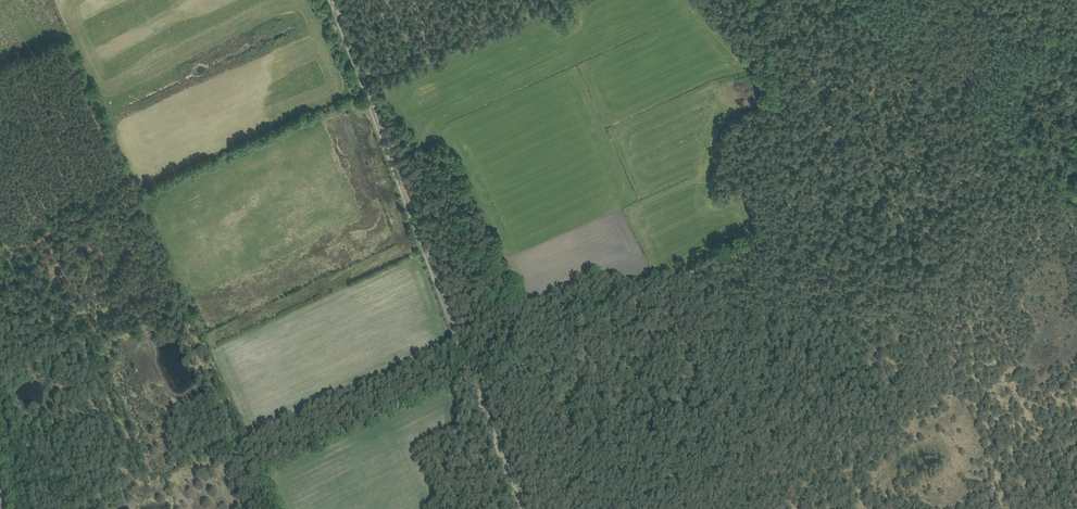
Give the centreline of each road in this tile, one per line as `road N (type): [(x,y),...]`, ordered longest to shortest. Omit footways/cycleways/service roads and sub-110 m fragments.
road 1 (track): [(477,397),(544,351),(781,217),(791,190),(757,0)]
road 2 (track): [(523,508),(333,0)]

